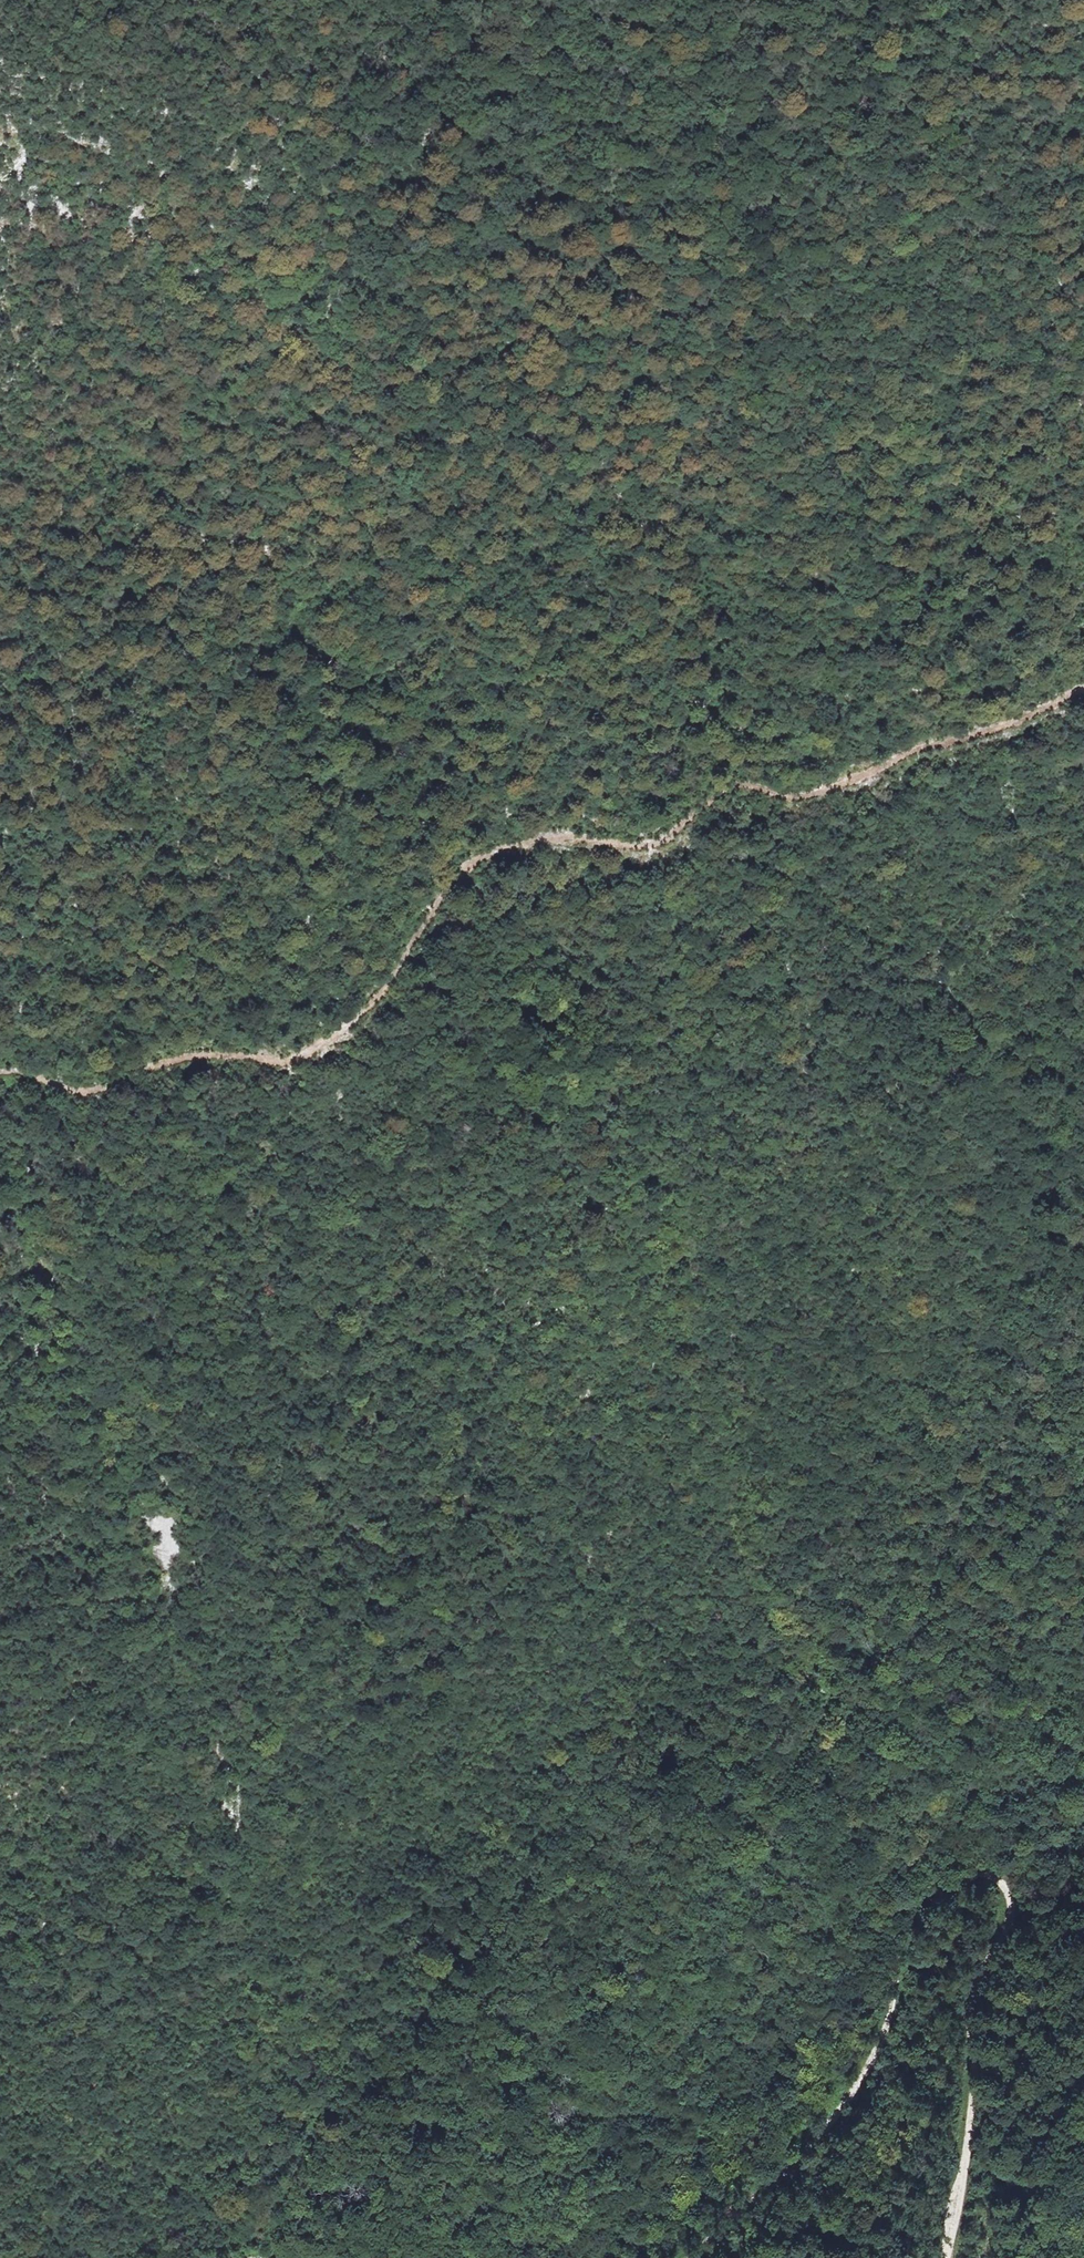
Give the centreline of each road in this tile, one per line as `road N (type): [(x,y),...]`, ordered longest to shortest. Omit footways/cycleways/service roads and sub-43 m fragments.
road 1 (track): [(993,1880),(955,1883),(908,1922),(884,2041),(697,2257)]
road 2 (track): [(993,1880),(1008,1909),(969,2020),(945,2257)]

